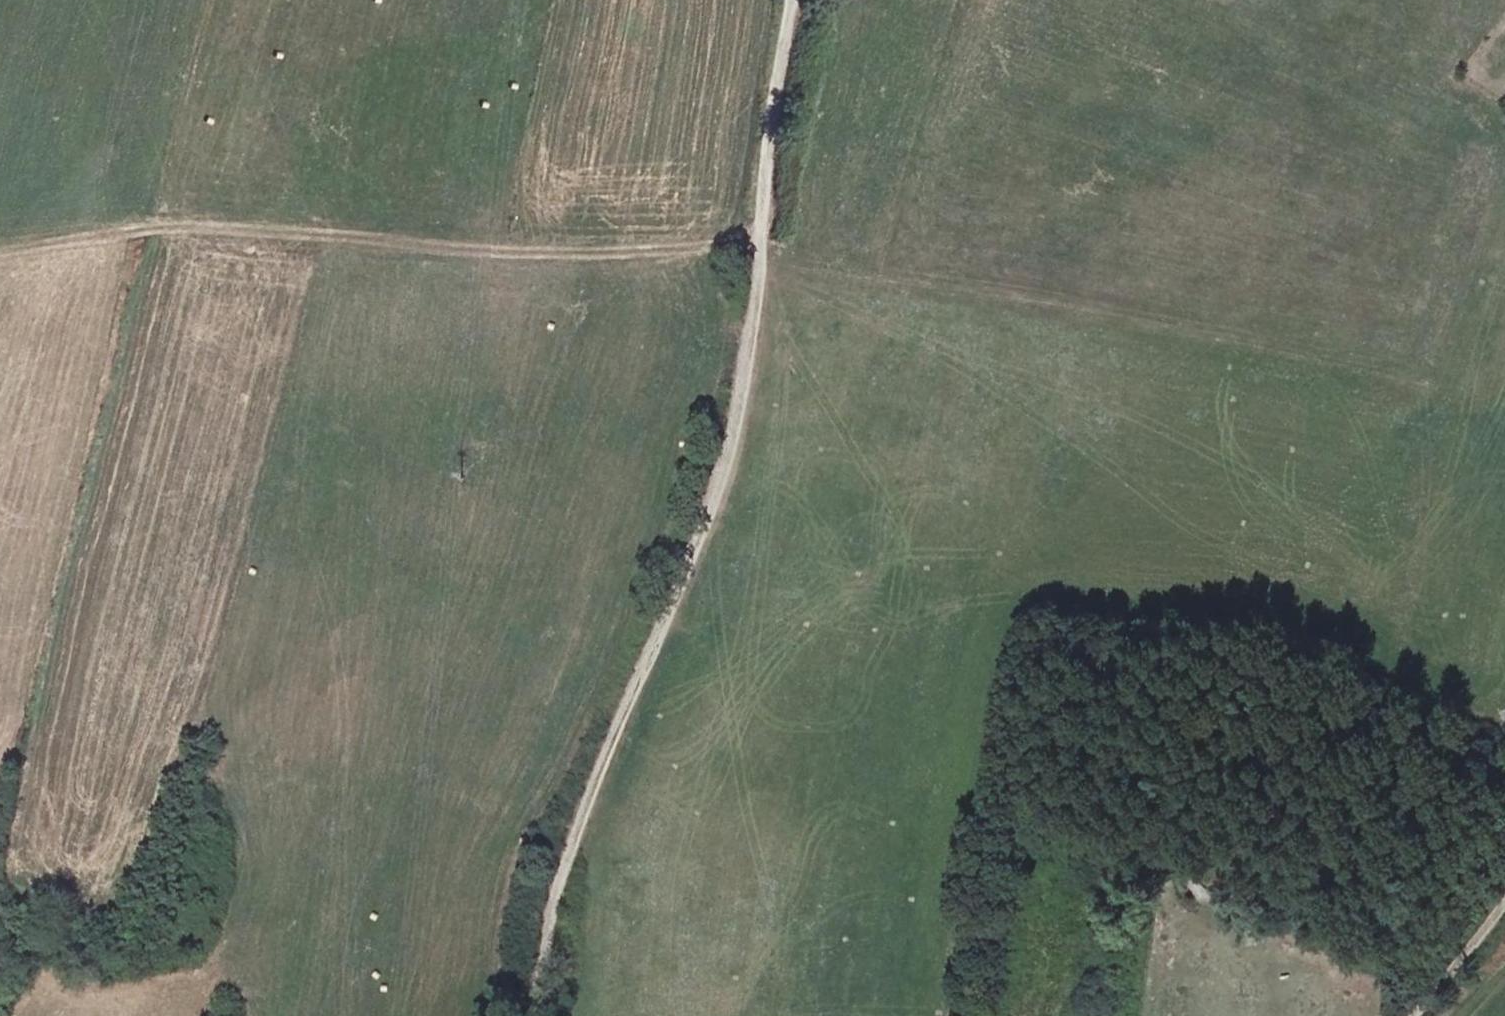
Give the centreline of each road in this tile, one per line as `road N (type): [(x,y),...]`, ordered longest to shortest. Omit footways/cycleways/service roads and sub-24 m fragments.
road 1 (track): [(791,0),(746,354),(719,479),(577,821),(532,1015)]
road 2 (track): [(1417,1015),(1504,907)]

